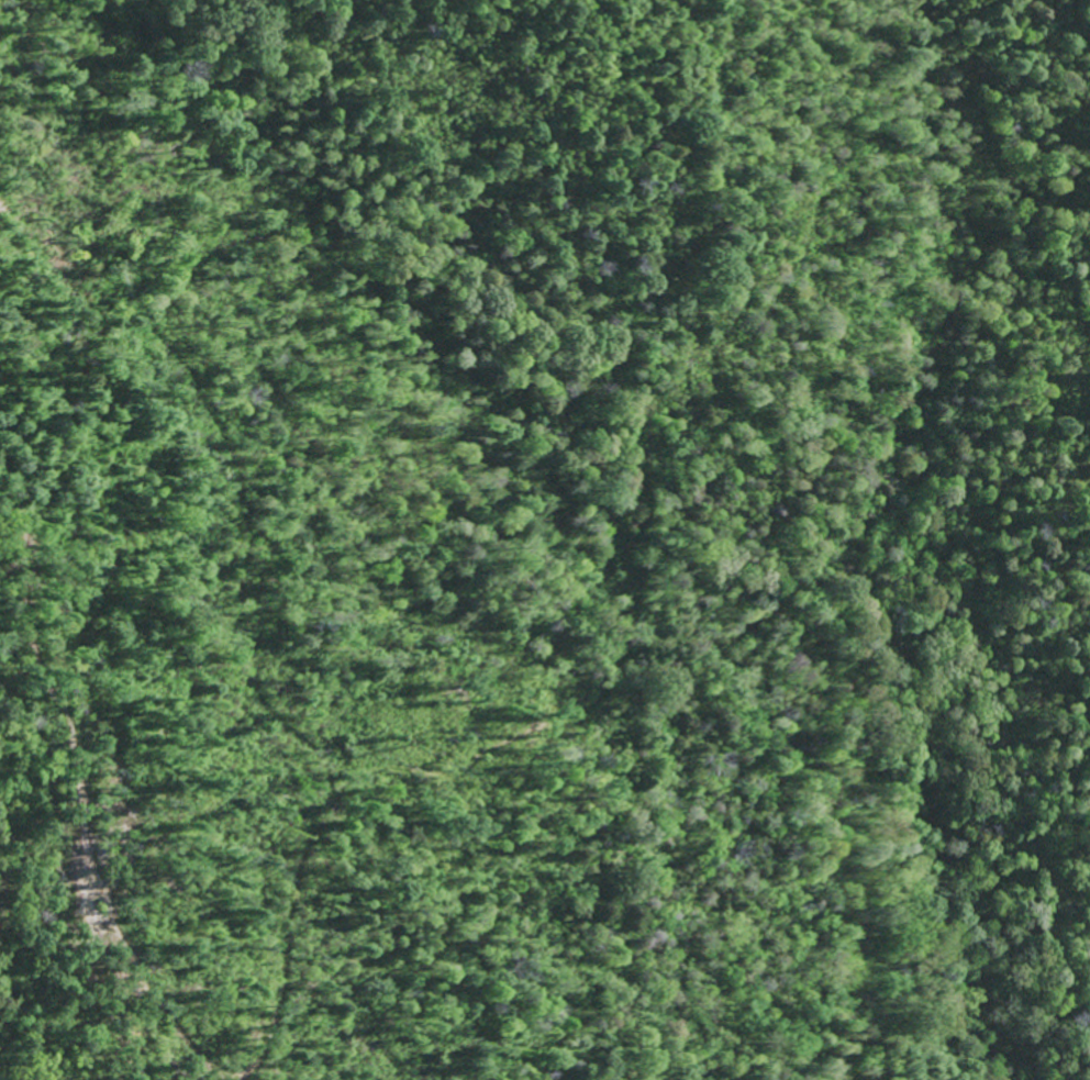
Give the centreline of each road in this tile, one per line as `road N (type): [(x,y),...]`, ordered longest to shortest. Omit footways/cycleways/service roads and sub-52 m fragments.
road 1 (residential): [(0,621),(112,1079)]

